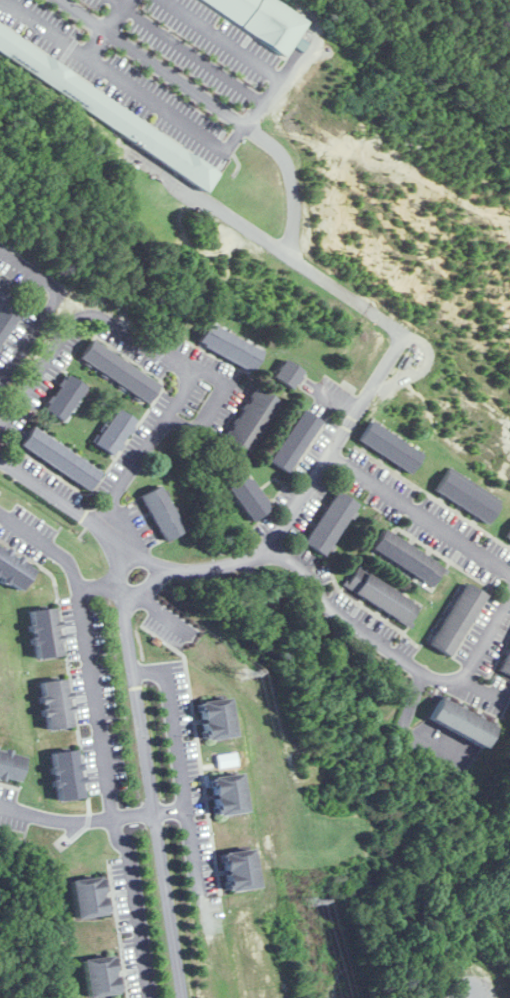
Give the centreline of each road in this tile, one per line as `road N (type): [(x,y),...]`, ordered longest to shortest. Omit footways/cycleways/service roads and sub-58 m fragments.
road 1 (residential): [(182,997),(117,546)]
road 2 (residential): [(117,546),(190,569),(267,551),(368,395)]
road 3 (residential): [(275,541),(338,611),(443,681),(466,676),(509,599)]
road 4 (residential): [(509,568),(329,453)]
road 5 (residential): [(0,464),(117,546)]

